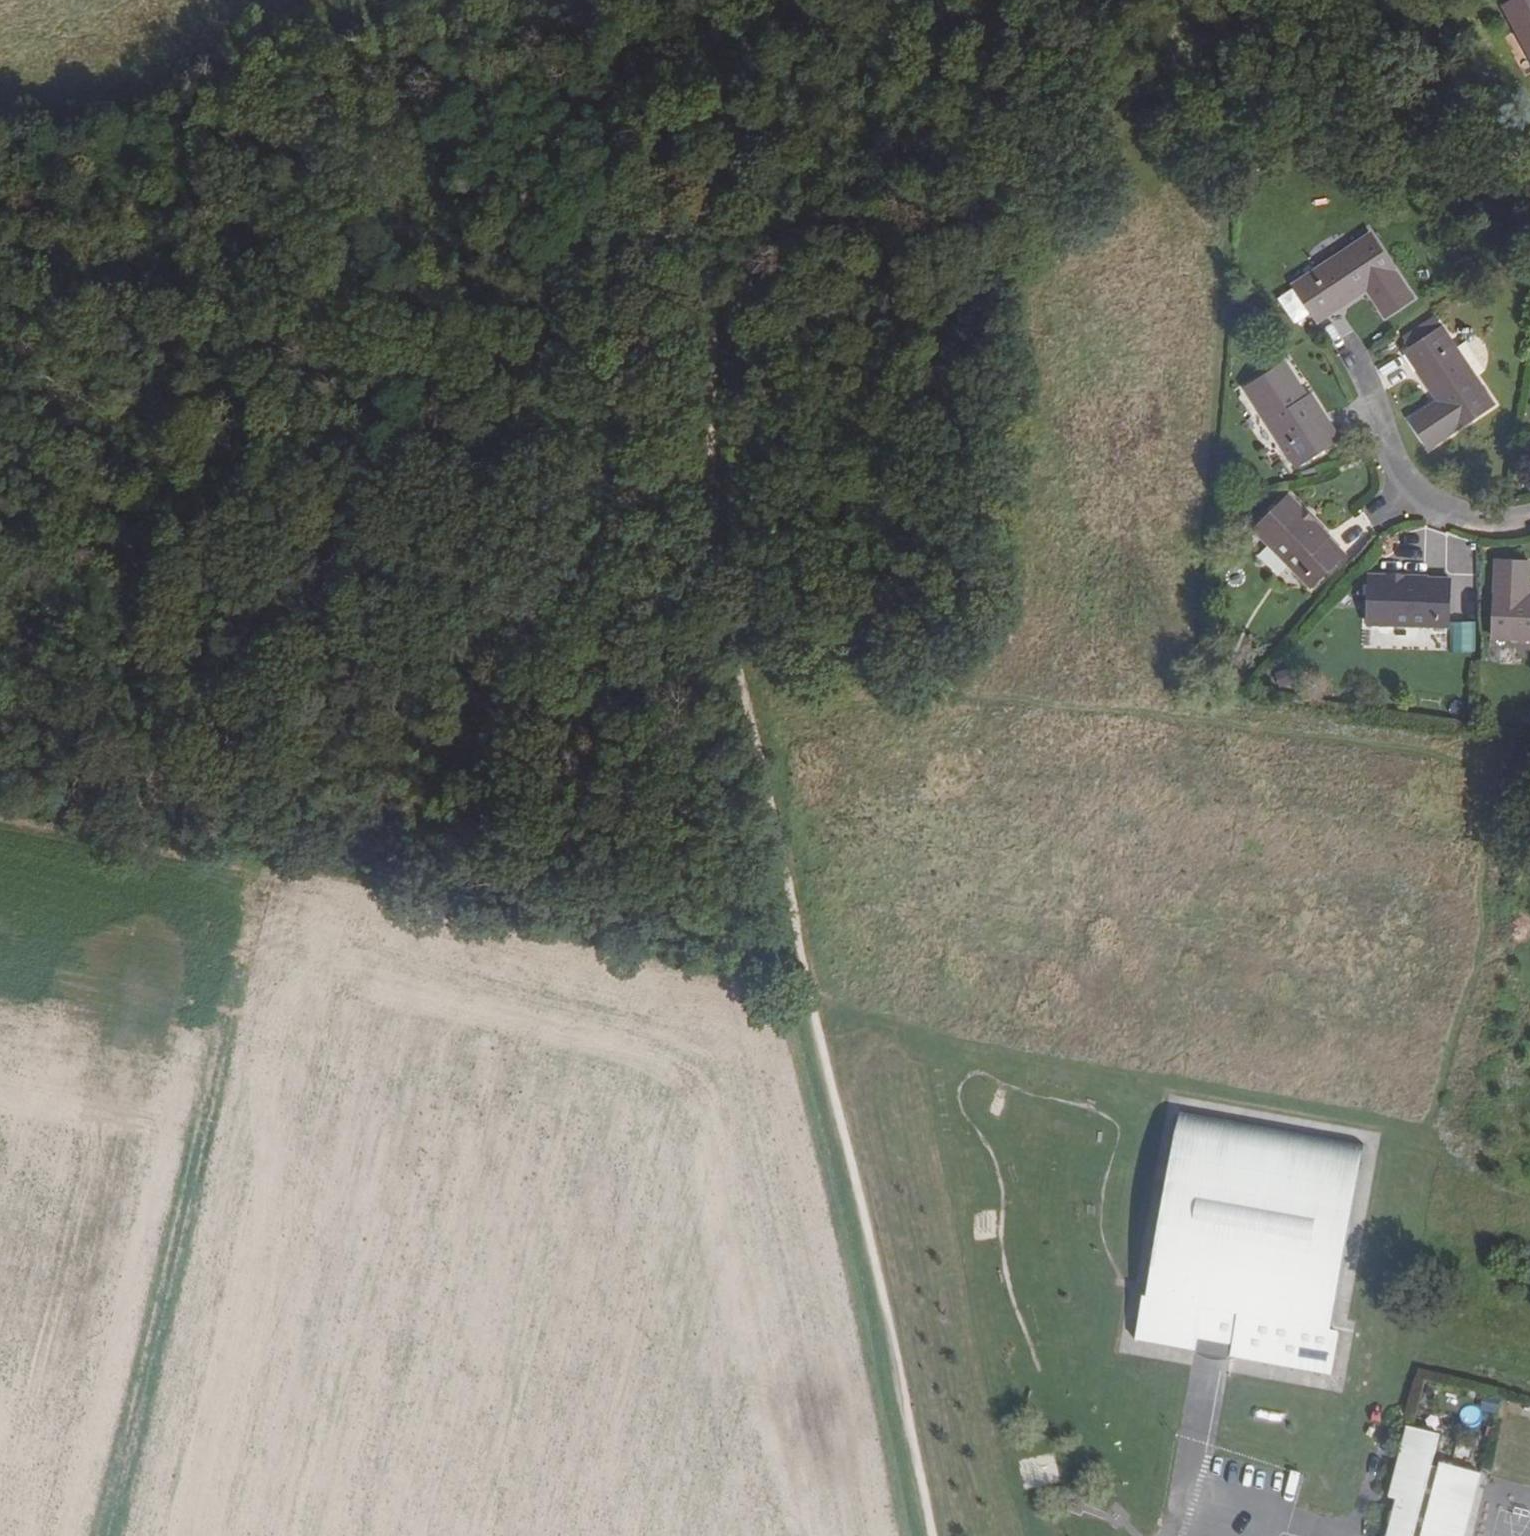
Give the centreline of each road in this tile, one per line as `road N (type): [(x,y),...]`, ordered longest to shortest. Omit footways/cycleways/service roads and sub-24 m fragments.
road 1 (track): [(707,0),(733,63),(732,132),(713,195),(706,355),(708,494),(729,654),(822,1039),(925,1535)]
road 2 (residential): [(1348,360),(1404,492),(1444,511),(1504,519),(1529,511)]

